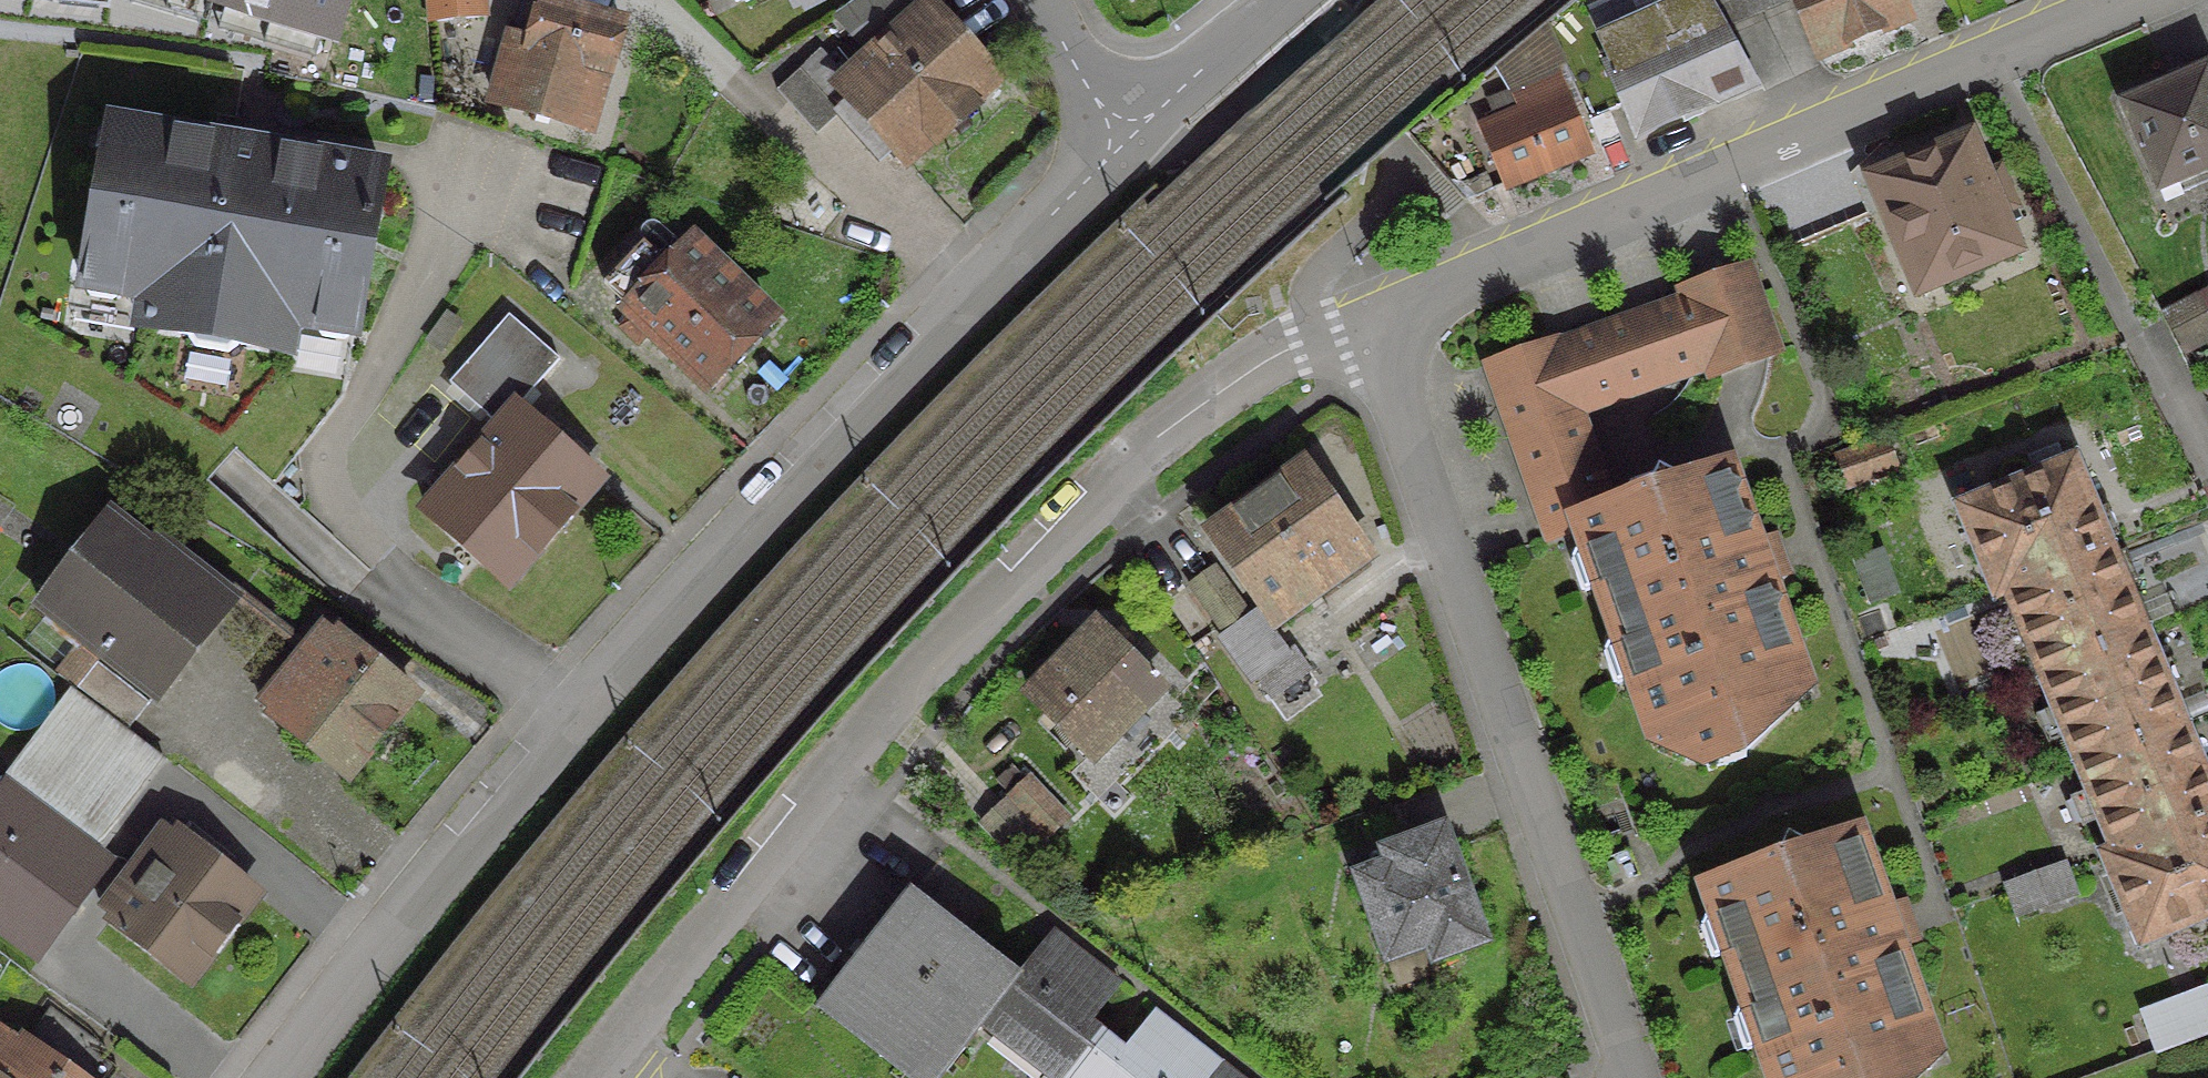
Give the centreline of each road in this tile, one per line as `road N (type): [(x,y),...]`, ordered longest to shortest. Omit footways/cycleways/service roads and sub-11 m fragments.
road 1 (residential): [(1125,141),(955,292),(683,565),(366,944),(269,1077)]
road 2 (residential): [(595,1077),(976,623),(1181,451),(1337,356)]
road 3 (residential): [(1337,356),(2154,0)]
road 4 (residential): [(1337,356),(1370,424),(1607,1077)]
road 5 (residential): [(1279,0),(1125,141)]
road 6 (residential): [(1044,0),(1125,141)]

